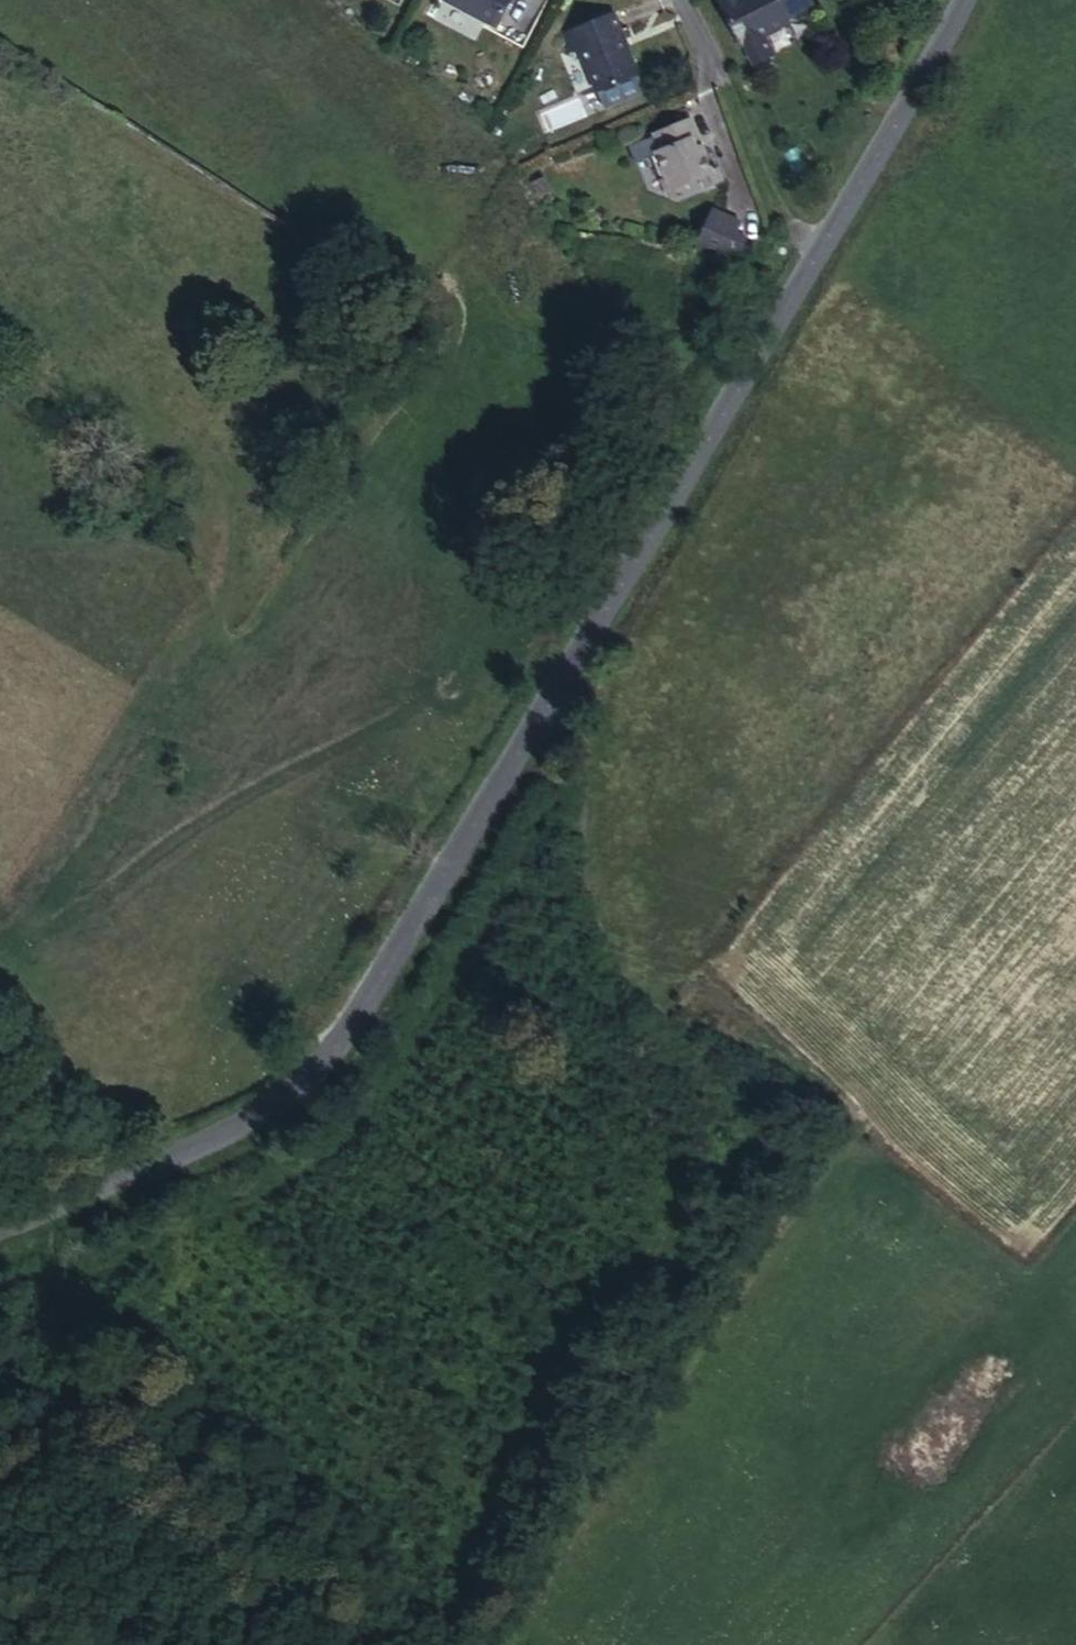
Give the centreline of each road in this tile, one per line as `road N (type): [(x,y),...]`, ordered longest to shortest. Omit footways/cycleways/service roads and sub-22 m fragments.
road 1 (tertiary): [(0,1232),(223,1133),(310,1084),(358,1030),(956,0)]
road 2 (track): [(353,1644),(127,1389),(65,1422),(0,1487)]

